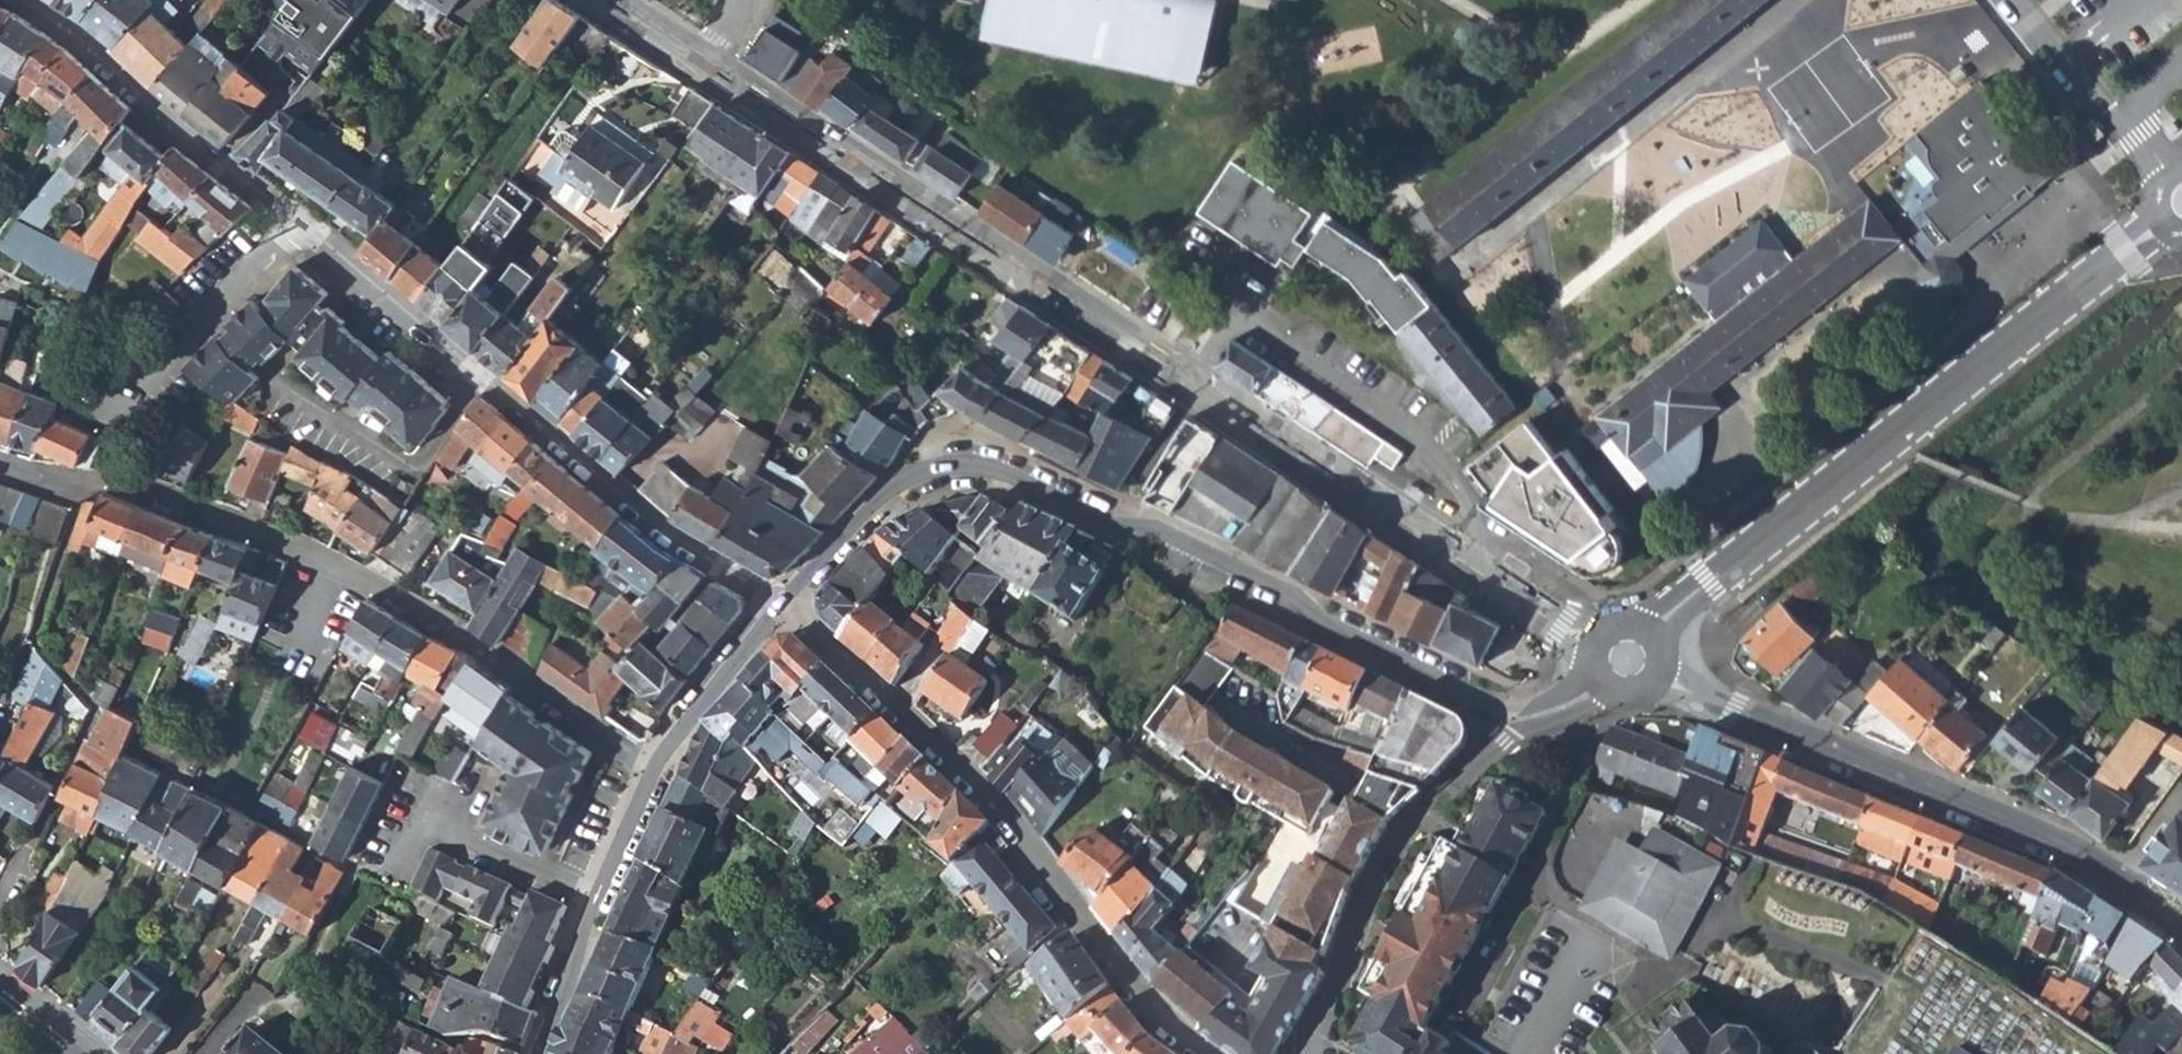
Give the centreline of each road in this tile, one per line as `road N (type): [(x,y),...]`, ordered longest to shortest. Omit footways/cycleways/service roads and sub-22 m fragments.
road 1 (tertiary): [(1592,640),(1355,489),(1311,475),(1221,415),(1159,352),(971,233),(938,223),(622,0)]
road 2 (residential): [(786,604),(663,527),(30,0)]
road 3 (residential): [(1529,715),(1323,624),(1292,594),(1158,530),(1108,524),(977,463),(939,466),(892,484),(786,604)]
road 4 (residential): [(655,768),(479,648),(316,561),(119,482),(61,492),(0,472)]
road 5 (secondary): [(1651,627),(2162,224)]
road 6 (residential): [(786,604),(862,688),(967,772),(1206,1053)]
road 7 (secondary): [(2181,927),(2091,853),(1661,674)]
road 8 (residential): [(1318,1053),(1359,941),(1407,855),(1529,715)]
road 9 (residential): [(786,604),(655,768)]
road 10 (residential): [(598,896),(427,819)]
road 11 (residential): [(598,896),(541,1053)]
road 12 (residential): [(655,768),(598,896)]

